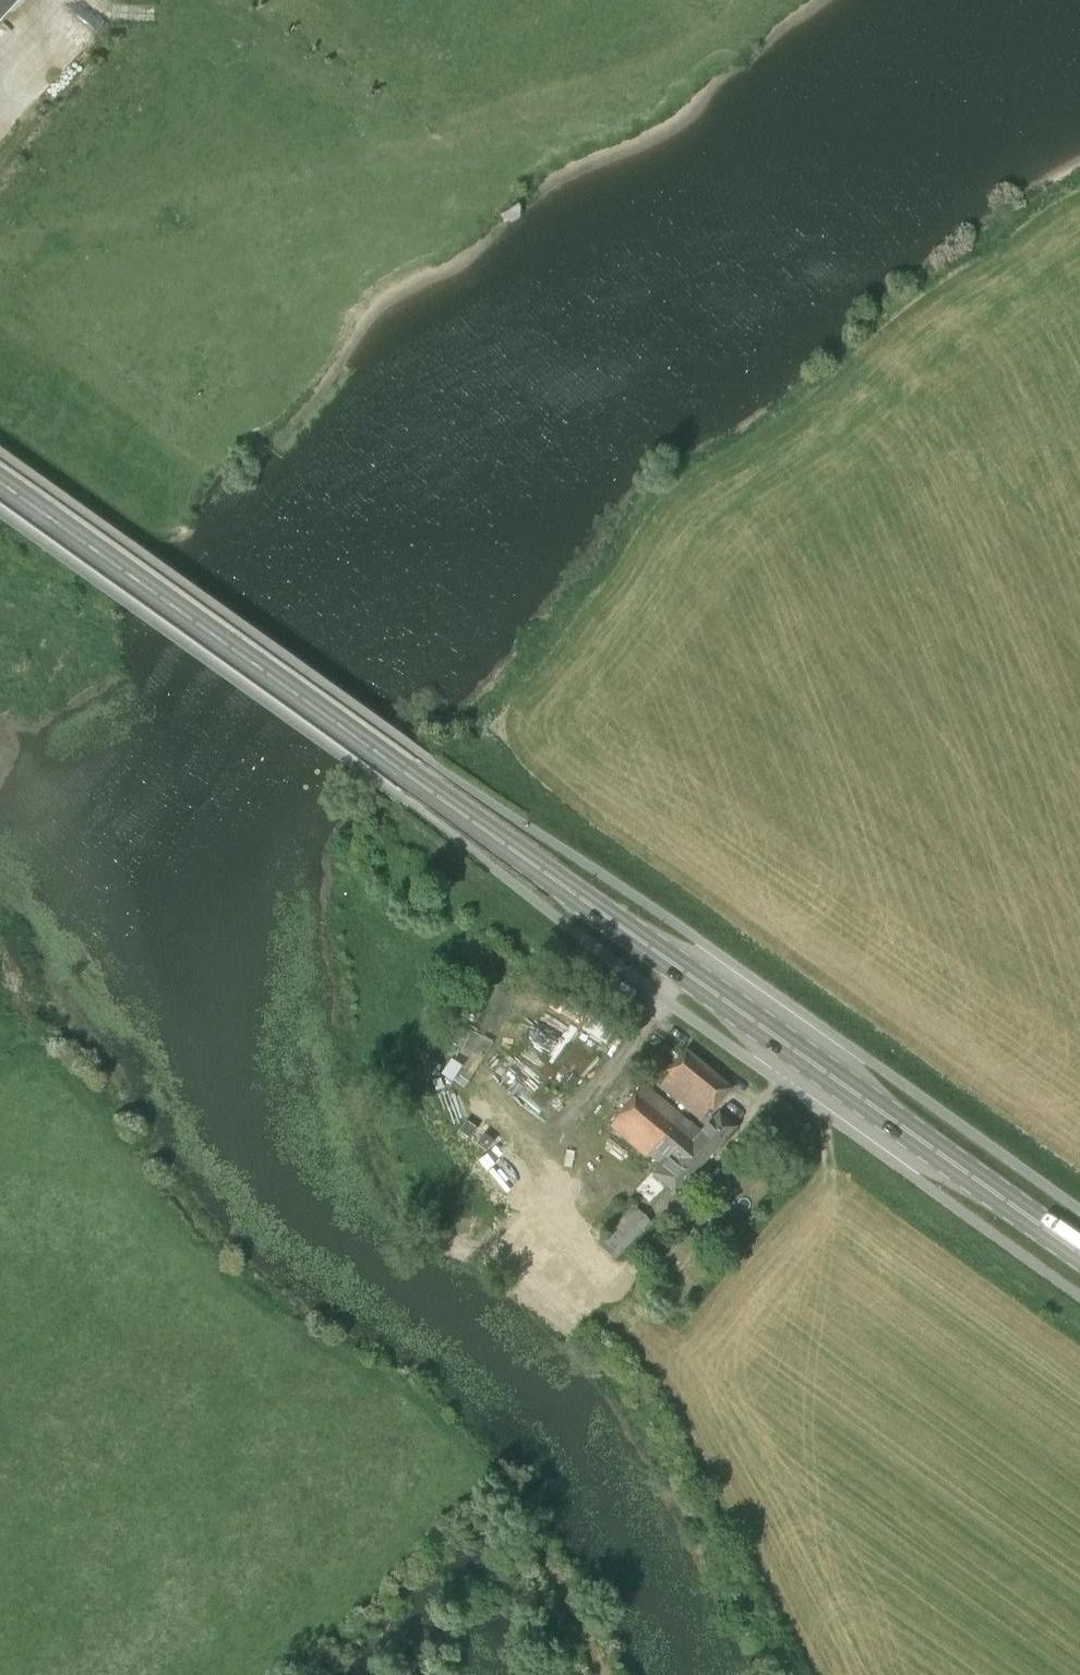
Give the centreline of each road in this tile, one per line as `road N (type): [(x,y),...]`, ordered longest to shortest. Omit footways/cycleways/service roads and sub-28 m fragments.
road 1 (primary): [(1079,1254),(0,485)]
road 2 (track): [(443,1474),(485,1491),(597,1674)]

